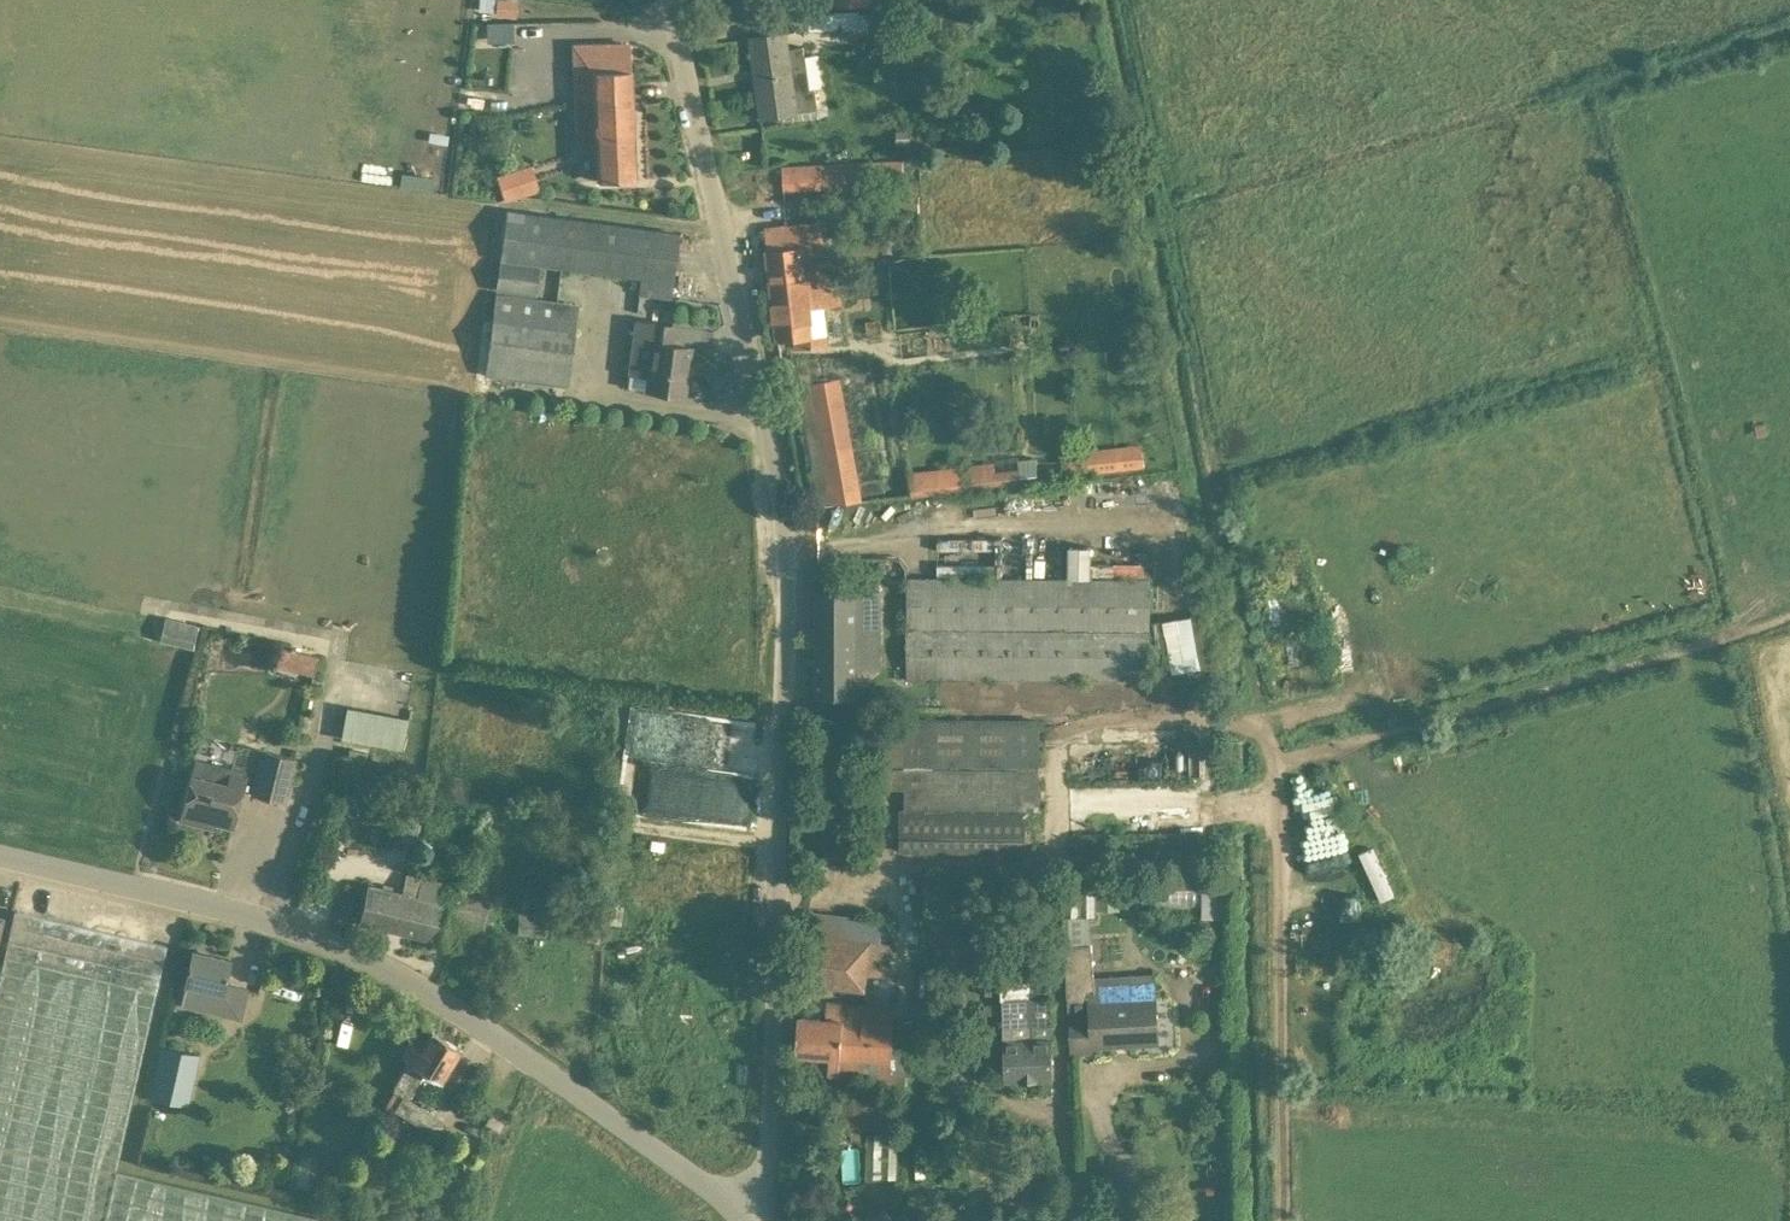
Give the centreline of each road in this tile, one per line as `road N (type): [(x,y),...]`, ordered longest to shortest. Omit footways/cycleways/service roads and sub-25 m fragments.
road 1 (unclassified): [(765,1194),(792,586),(788,506),(673,0)]
road 2 (unclassified): [(765,1194),(715,1191),(415,976),(260,919),(0,856)]
road 3 (track): [(1057,829),(1056,737),(1106,720),(1230,718),(1261,732),(1278,765),(1285,1220)]

